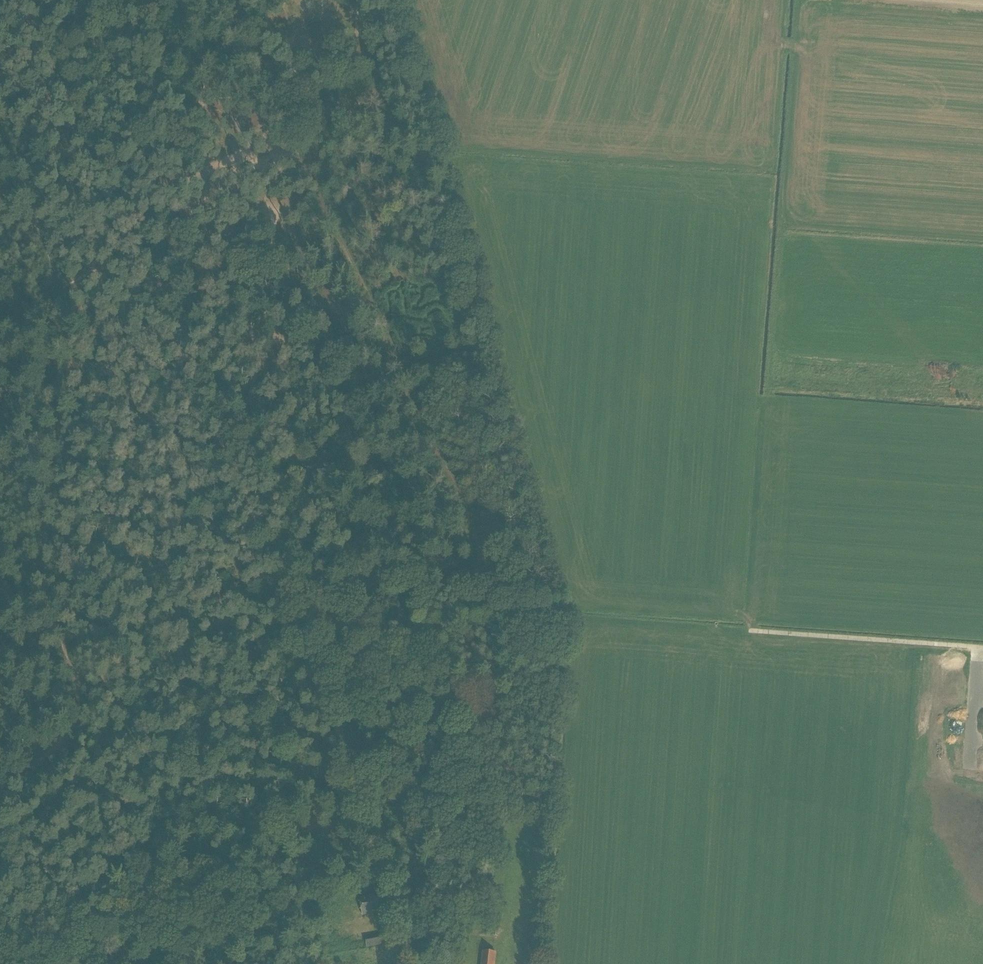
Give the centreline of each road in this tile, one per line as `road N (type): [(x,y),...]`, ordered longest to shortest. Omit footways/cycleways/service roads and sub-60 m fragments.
road 1 (track): [(318,671),(329,619),(369,594),(353,501),(348,374),(354,320),(375,303),(236,0)]
road 2 (track): [(417,963),(410,898),(355,771)]

